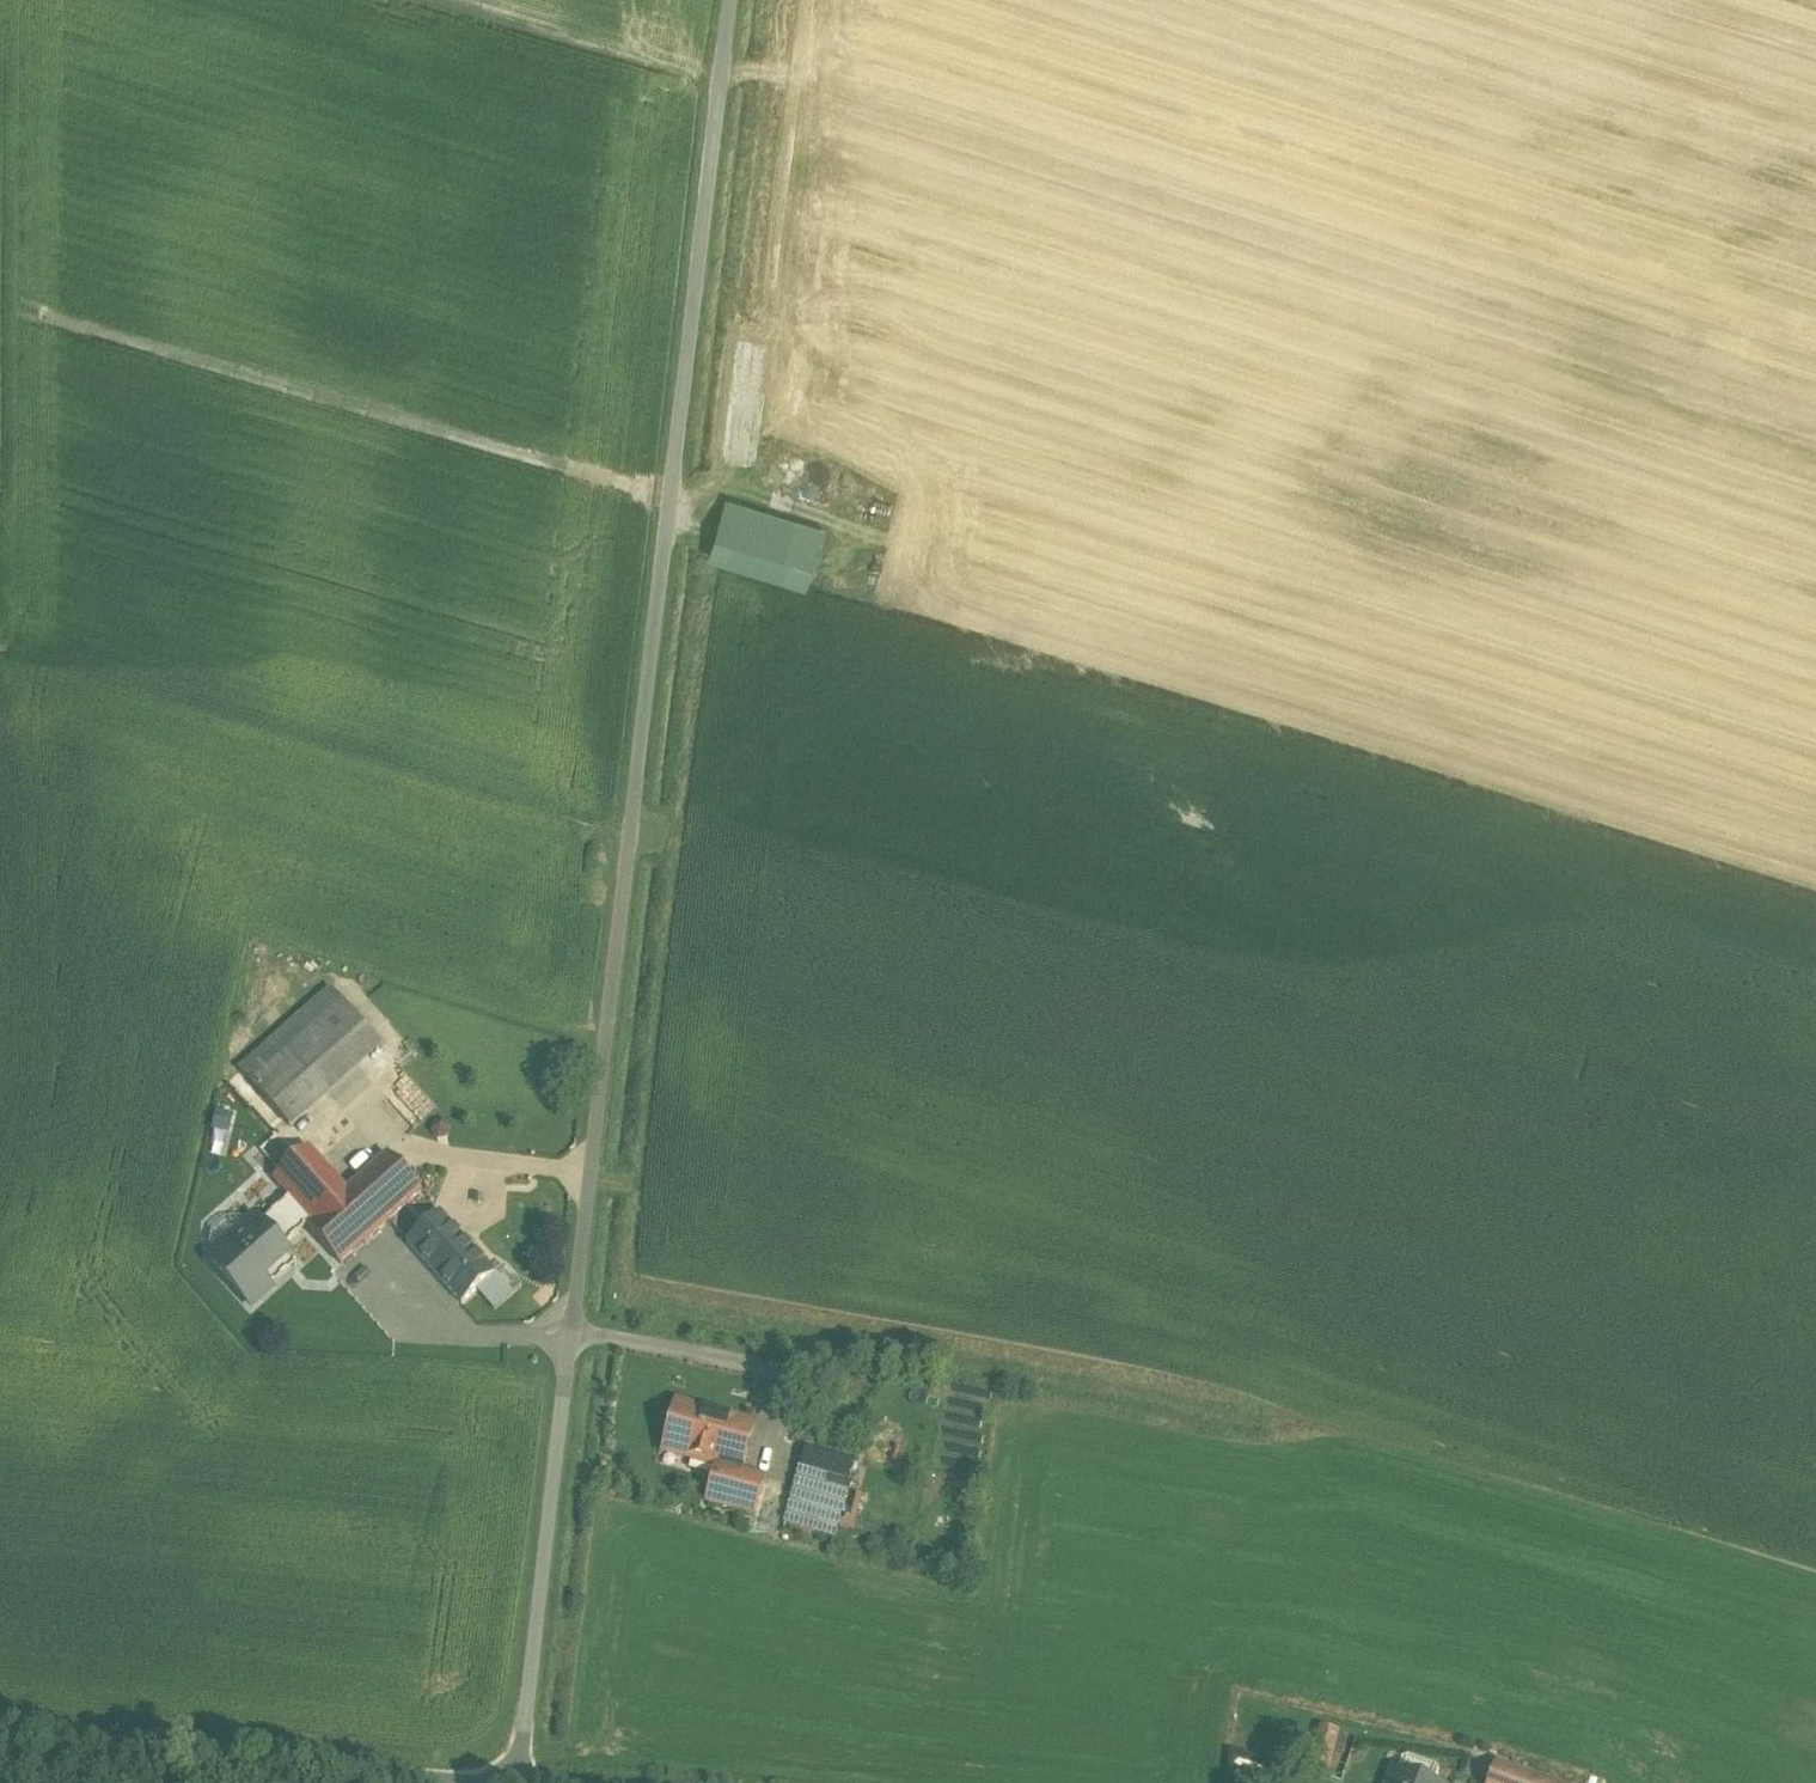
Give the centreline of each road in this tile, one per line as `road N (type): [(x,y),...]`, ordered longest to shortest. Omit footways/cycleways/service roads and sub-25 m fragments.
road 1 (unclassified): [(733,0),(518,1782)]
road 2 (unclassified): [(455,1782),(0,1736)]

